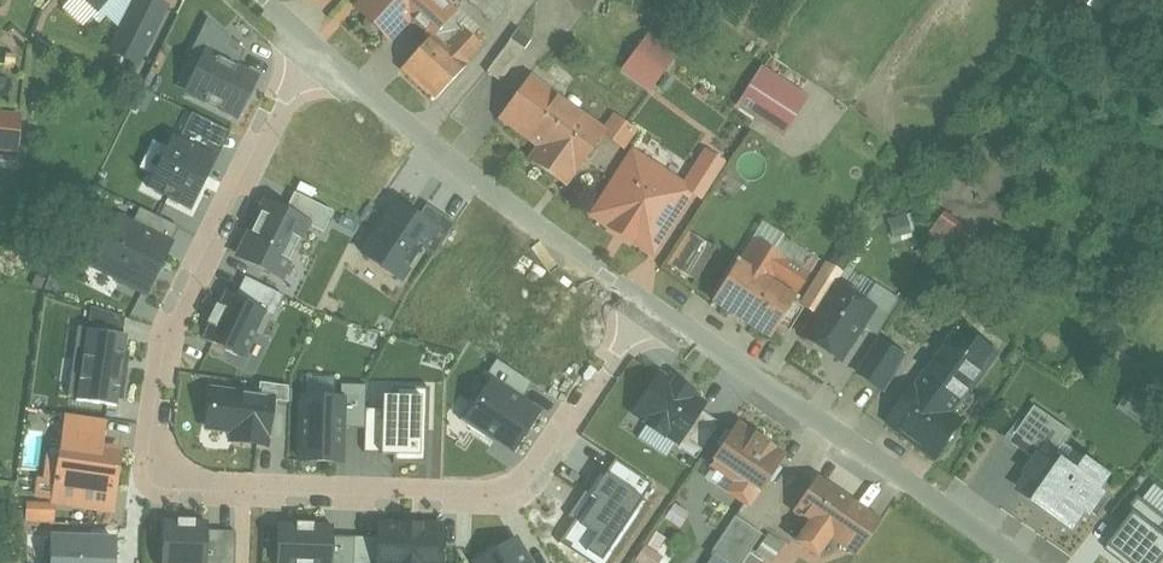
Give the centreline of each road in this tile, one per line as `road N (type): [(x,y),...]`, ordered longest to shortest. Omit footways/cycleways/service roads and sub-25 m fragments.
road 1 (residential): [(317,46),(171,328),(154,438),(157,466),(172,484),(495,497),(527,486),(647,303)]
road 2 (residential): [(647,303),(1025,562)]
road 3 (residential): [(317,46),(476,178),(647,303)]

